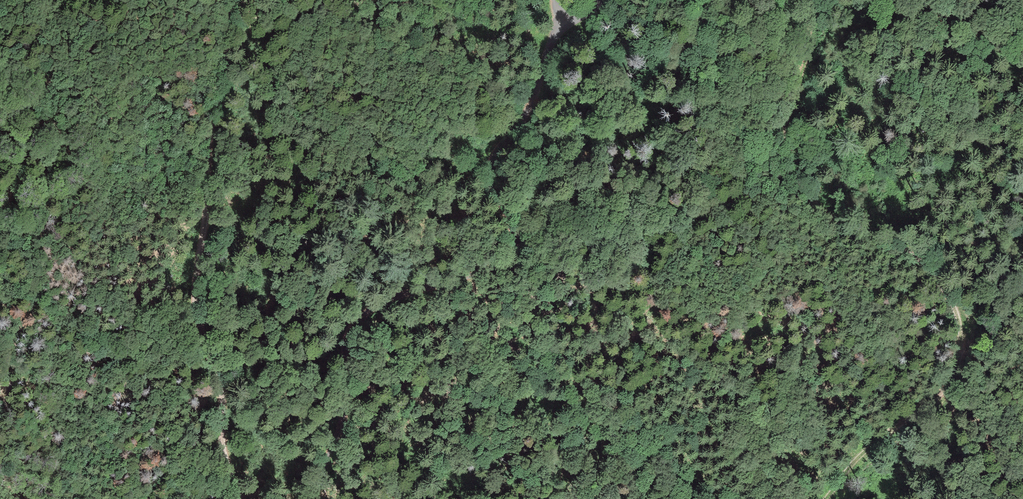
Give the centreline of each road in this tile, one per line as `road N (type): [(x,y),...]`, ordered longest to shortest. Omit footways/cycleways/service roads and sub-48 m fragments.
road 1 (track): [(311,498),(345,419),(350,332),(370,310),(508,260),(517,231),(495,190),(499,154),(535,100),(553,42),(611,0)]
road 2 (track): [(831,498),(866,454),(945,392),(960,342),(950,298),(932,272),(908,251),(820,213),(797,180),(788,115),(812,55),(814,0)]
road 3 (track): [(231,0),(196,281),(221,390),(224,446),(241,498)]

